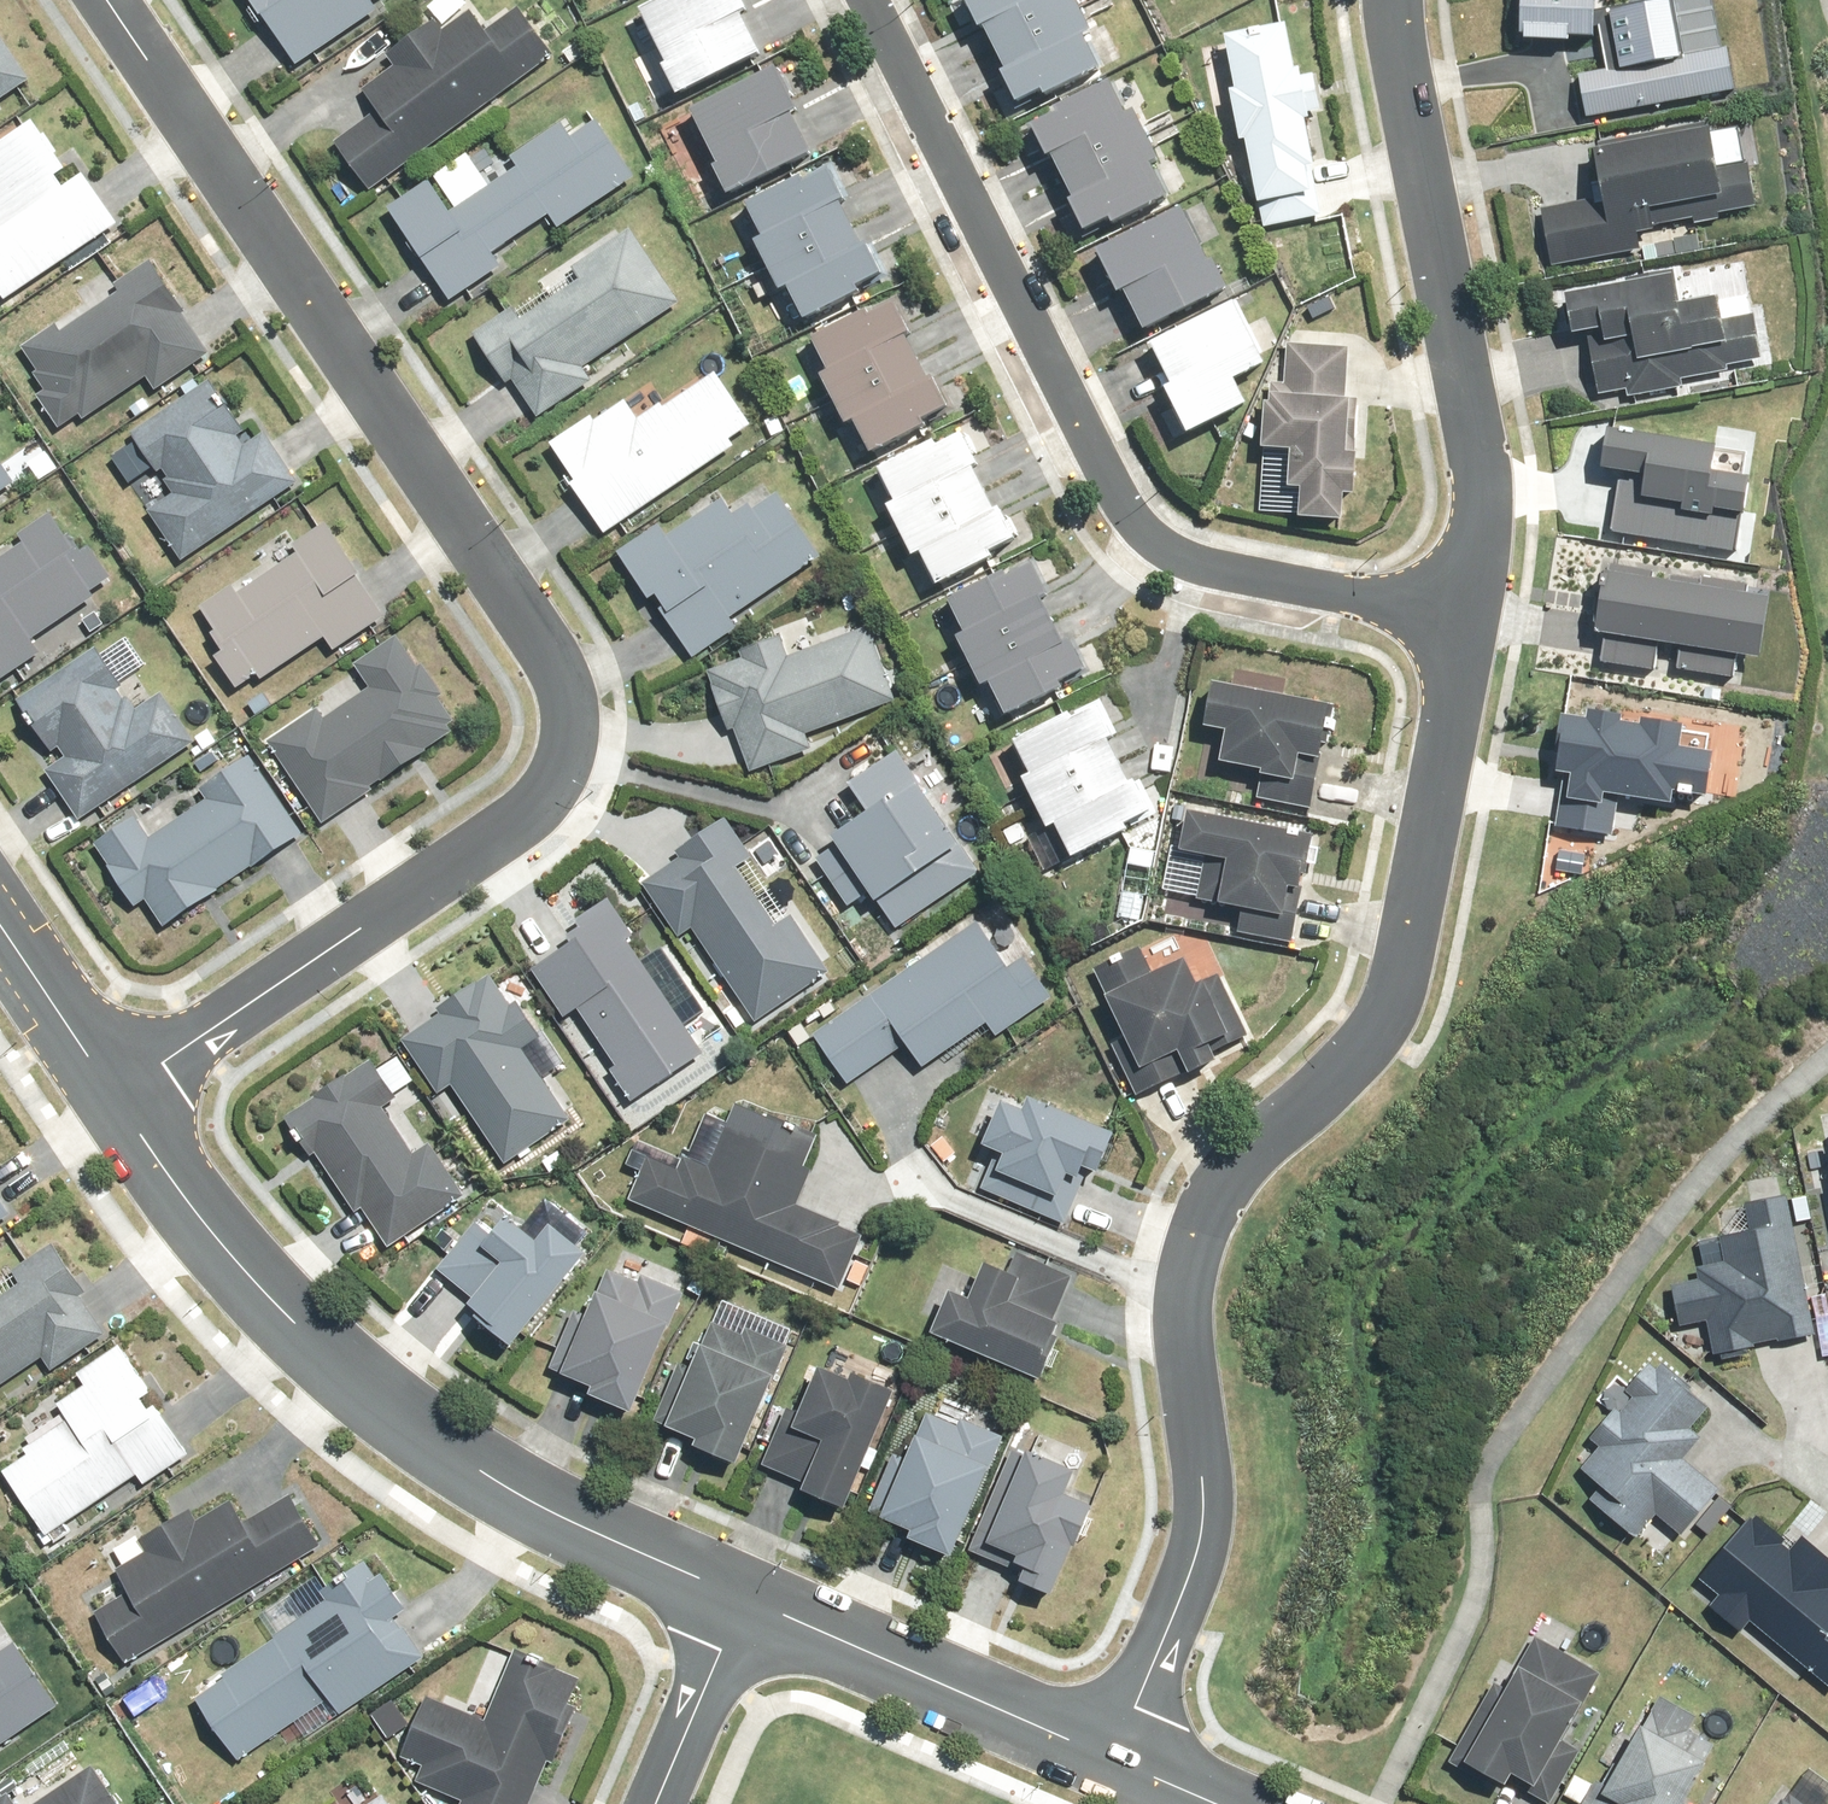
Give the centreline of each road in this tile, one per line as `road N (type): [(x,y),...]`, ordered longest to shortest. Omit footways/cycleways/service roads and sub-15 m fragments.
road 1 (residential): [(103,0),(554,659),(573,721),(566,769),(529,816),(113,1087)]
road 2 (residential): [(1105,1757),(1192,1563),(1201,1518),(1178,1312),(1189,1246),(1216,1183),(1247,1147),(1344,1070),(1388,1010),(1476,617)]
road 3 (residential): [(1476,617),(1207,566),(1153,538),(1117,493),(869,0)]
road 4 (tertiary): [(735,1589),(550,1515),(381,1416),(294,1332),(196,1214),(113,1087)]
road 5 (residential): [(1476,617),(1480,472),(1396,0)]
road 6 (tertiary): [(1105,1757),(735,1589)]
road 7 (residential): [(735,1589),(656,1803)]
road 8 (tertiary): [(113,1087),(0,924)]

